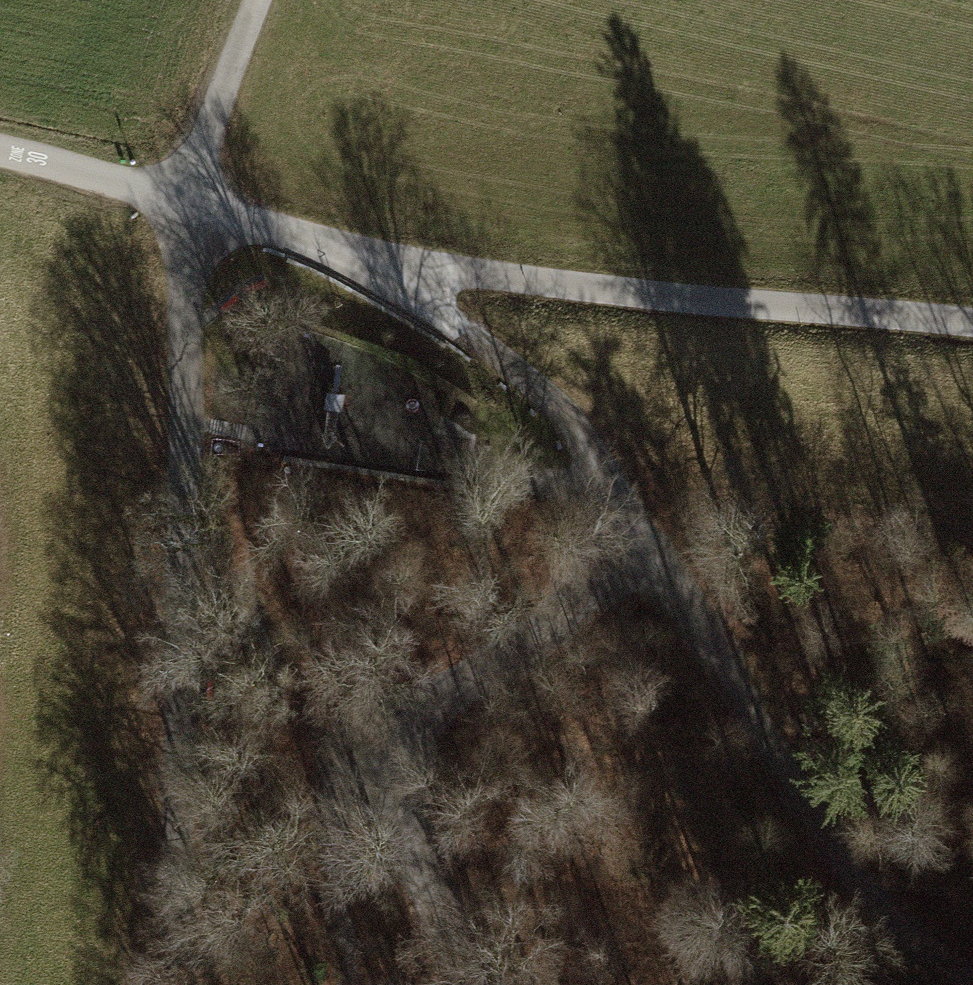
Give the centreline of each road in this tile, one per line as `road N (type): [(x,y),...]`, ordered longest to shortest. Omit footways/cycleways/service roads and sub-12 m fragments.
road 1 (track): [(972,972),(906,933),(857,877),(563,415),(359,252)]
road 2 (unclassified): [(184,200),(447,270),(972,322)]
road 3 (residential): [(180,984),(184,200)]
road 4 (track): [(648,538),(576,607),(433,710),(405,752),(408,819),(491,984)]
road 5 (track): [(358,984),(346,824),(362,793),(402,768)]
road 6 (track): [(262,0),(184,200)]
road 7 (residential): [(0,156),(184,200)]
road 8 (track): [(469,467),(615,488)]

